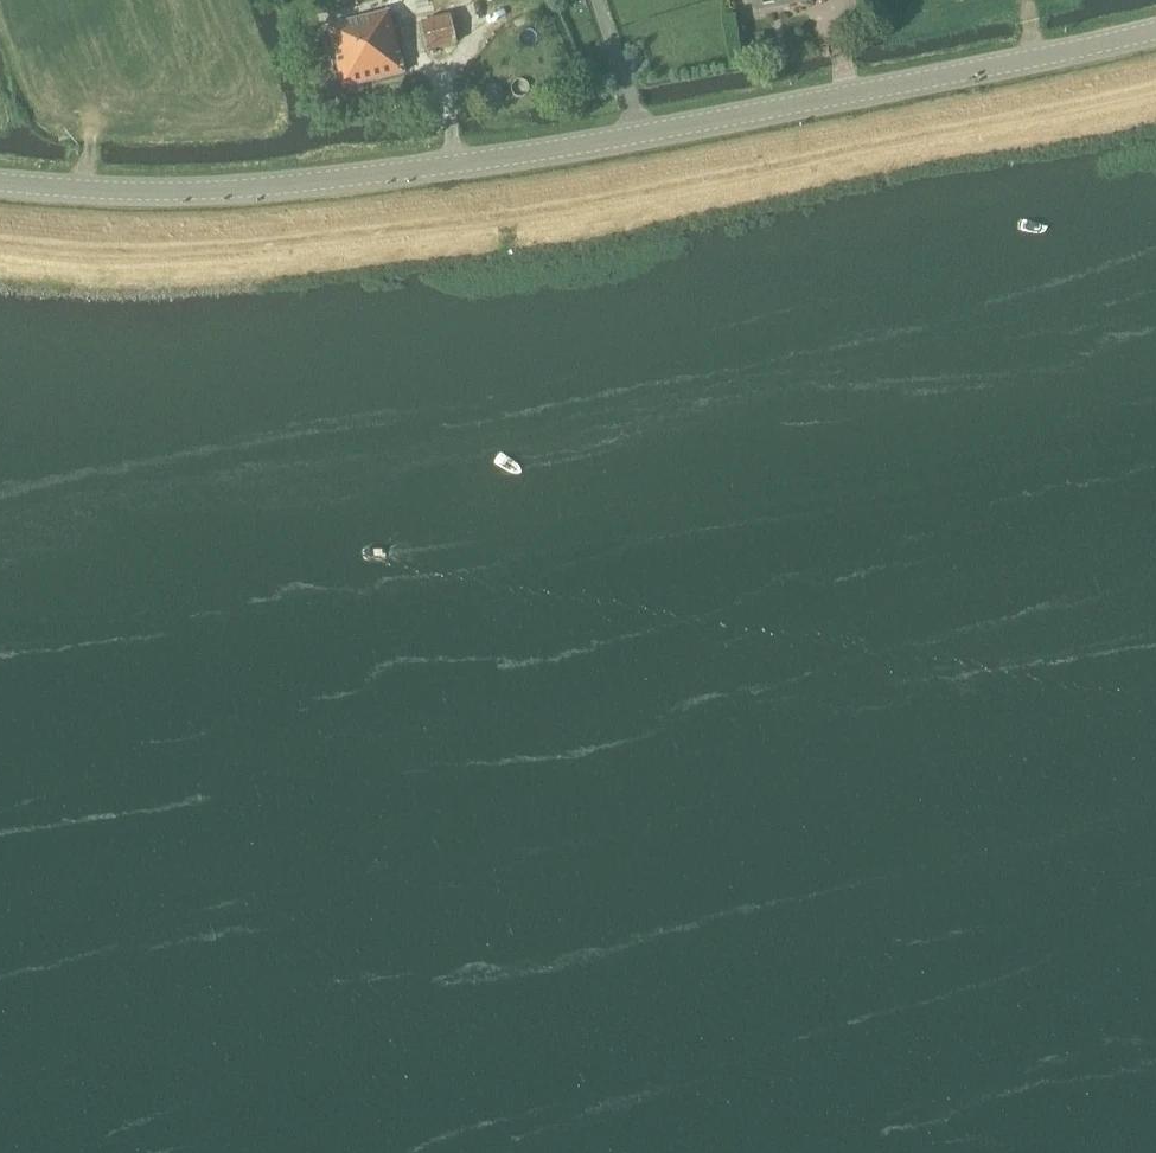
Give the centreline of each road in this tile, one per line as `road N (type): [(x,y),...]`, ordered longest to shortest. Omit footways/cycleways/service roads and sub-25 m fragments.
road 1 (tertiary): [(0,183),(84,190),(350,189),(614,148),(1155,32)]

